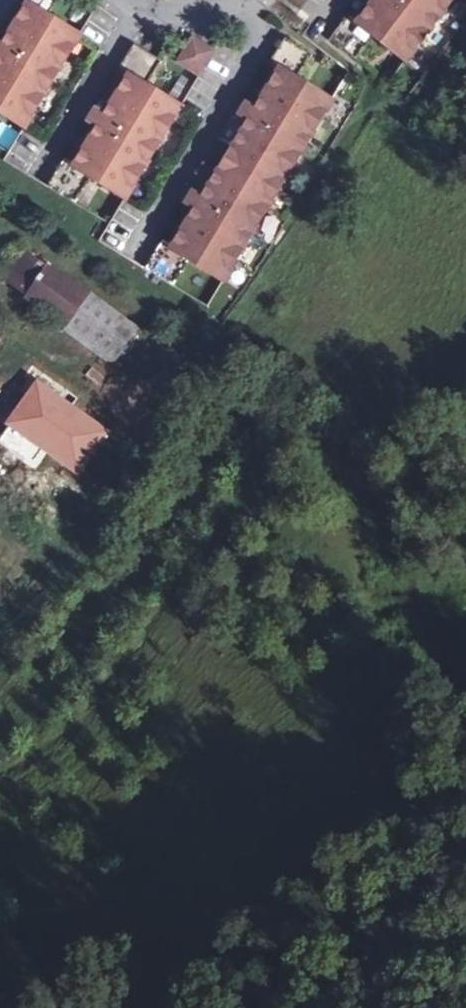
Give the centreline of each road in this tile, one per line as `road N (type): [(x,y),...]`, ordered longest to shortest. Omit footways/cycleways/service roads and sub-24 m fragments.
road 1 (unclassified): [(249,0),(200,20),(117,0)]

